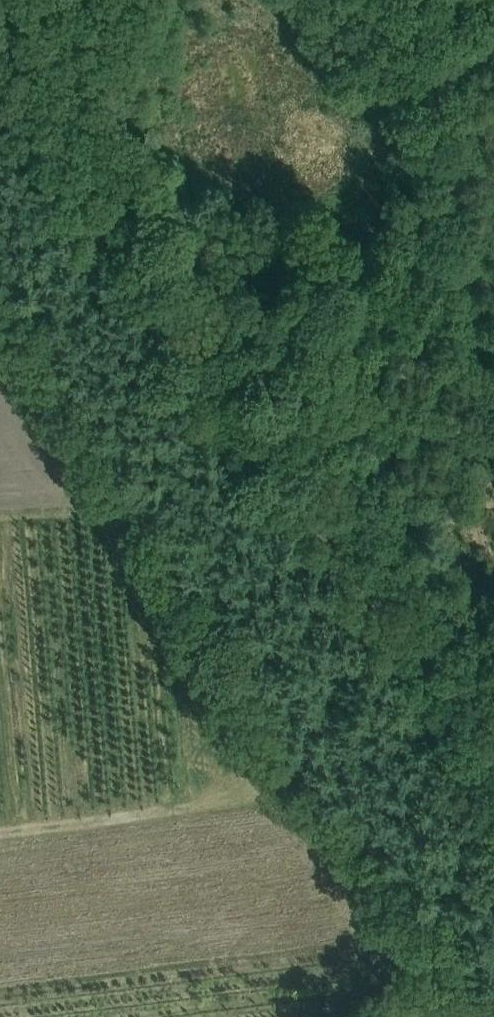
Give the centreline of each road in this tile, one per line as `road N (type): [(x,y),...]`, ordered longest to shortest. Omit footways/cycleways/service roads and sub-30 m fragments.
road 1 (track): [(0,88),(493,740)]
road 2 (track): [(0,836),(278,800),(95,514)]

